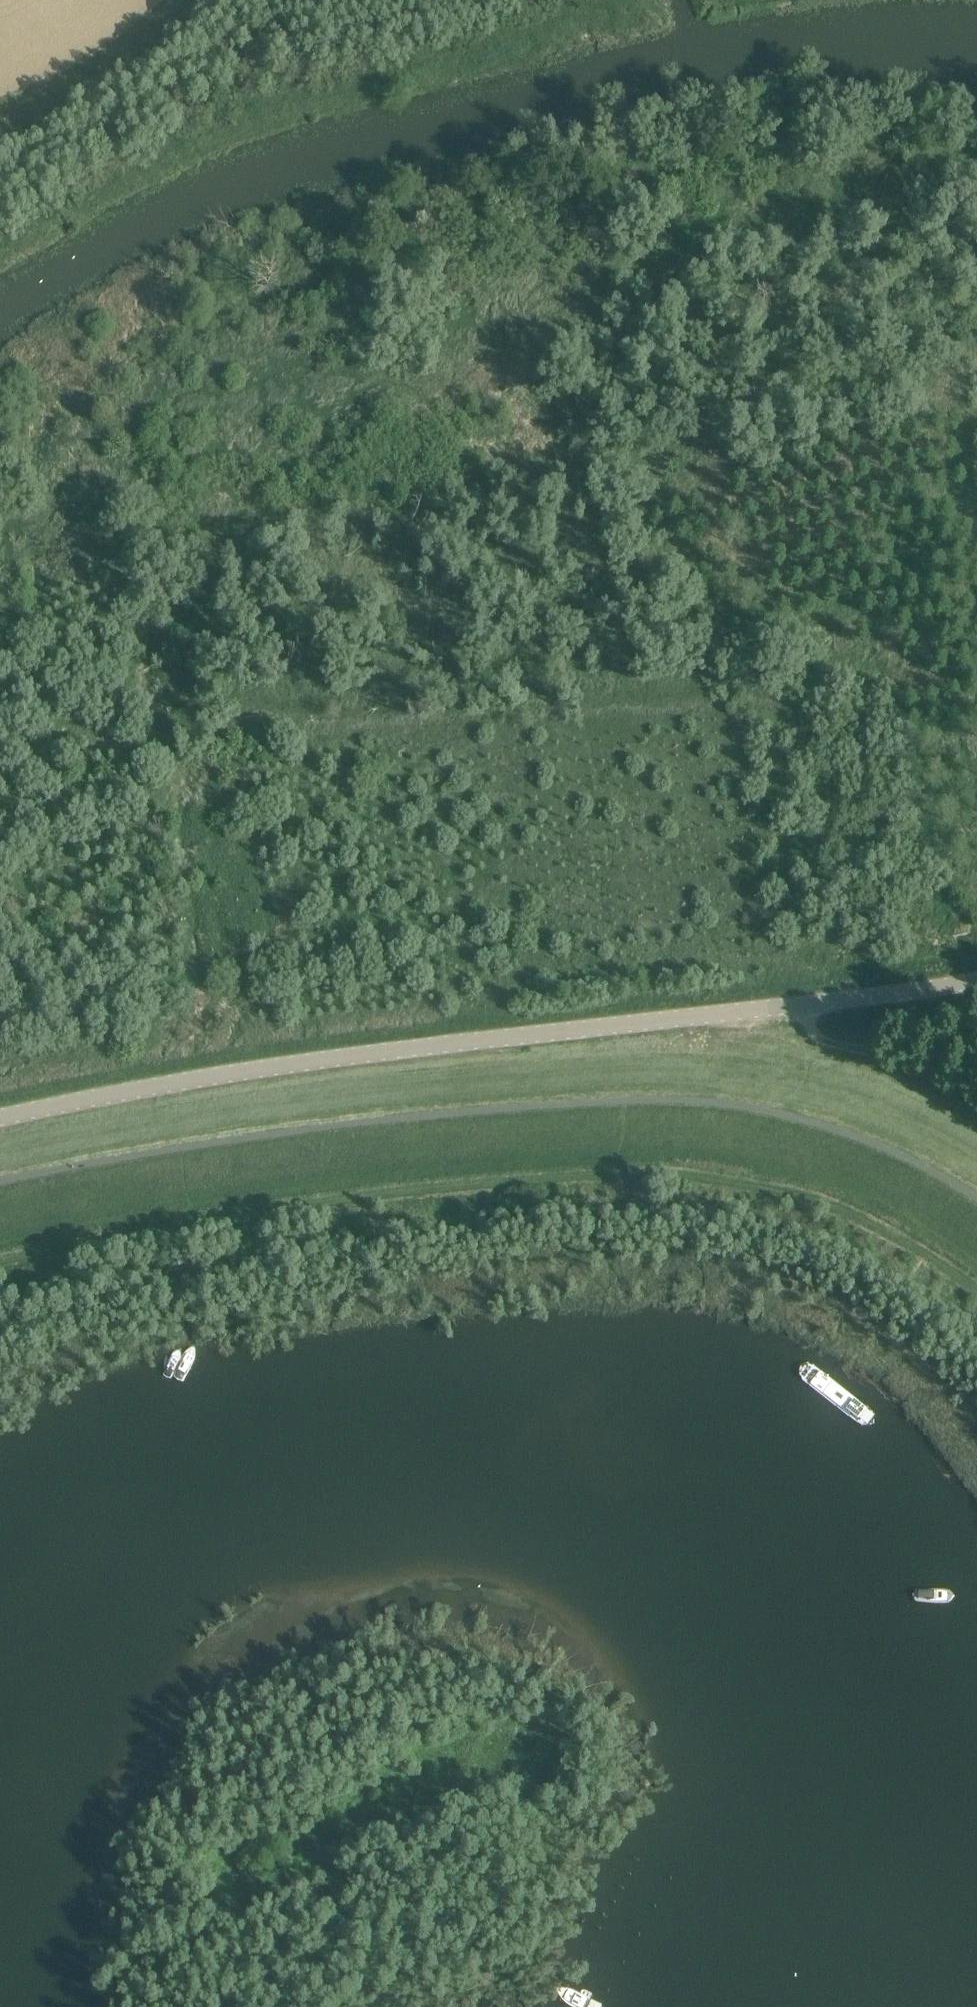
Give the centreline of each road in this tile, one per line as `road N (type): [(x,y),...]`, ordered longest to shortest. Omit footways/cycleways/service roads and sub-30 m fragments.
road 1 (unclassified): [(0,1117),(401,1050),(825,1005),(976,980)]

